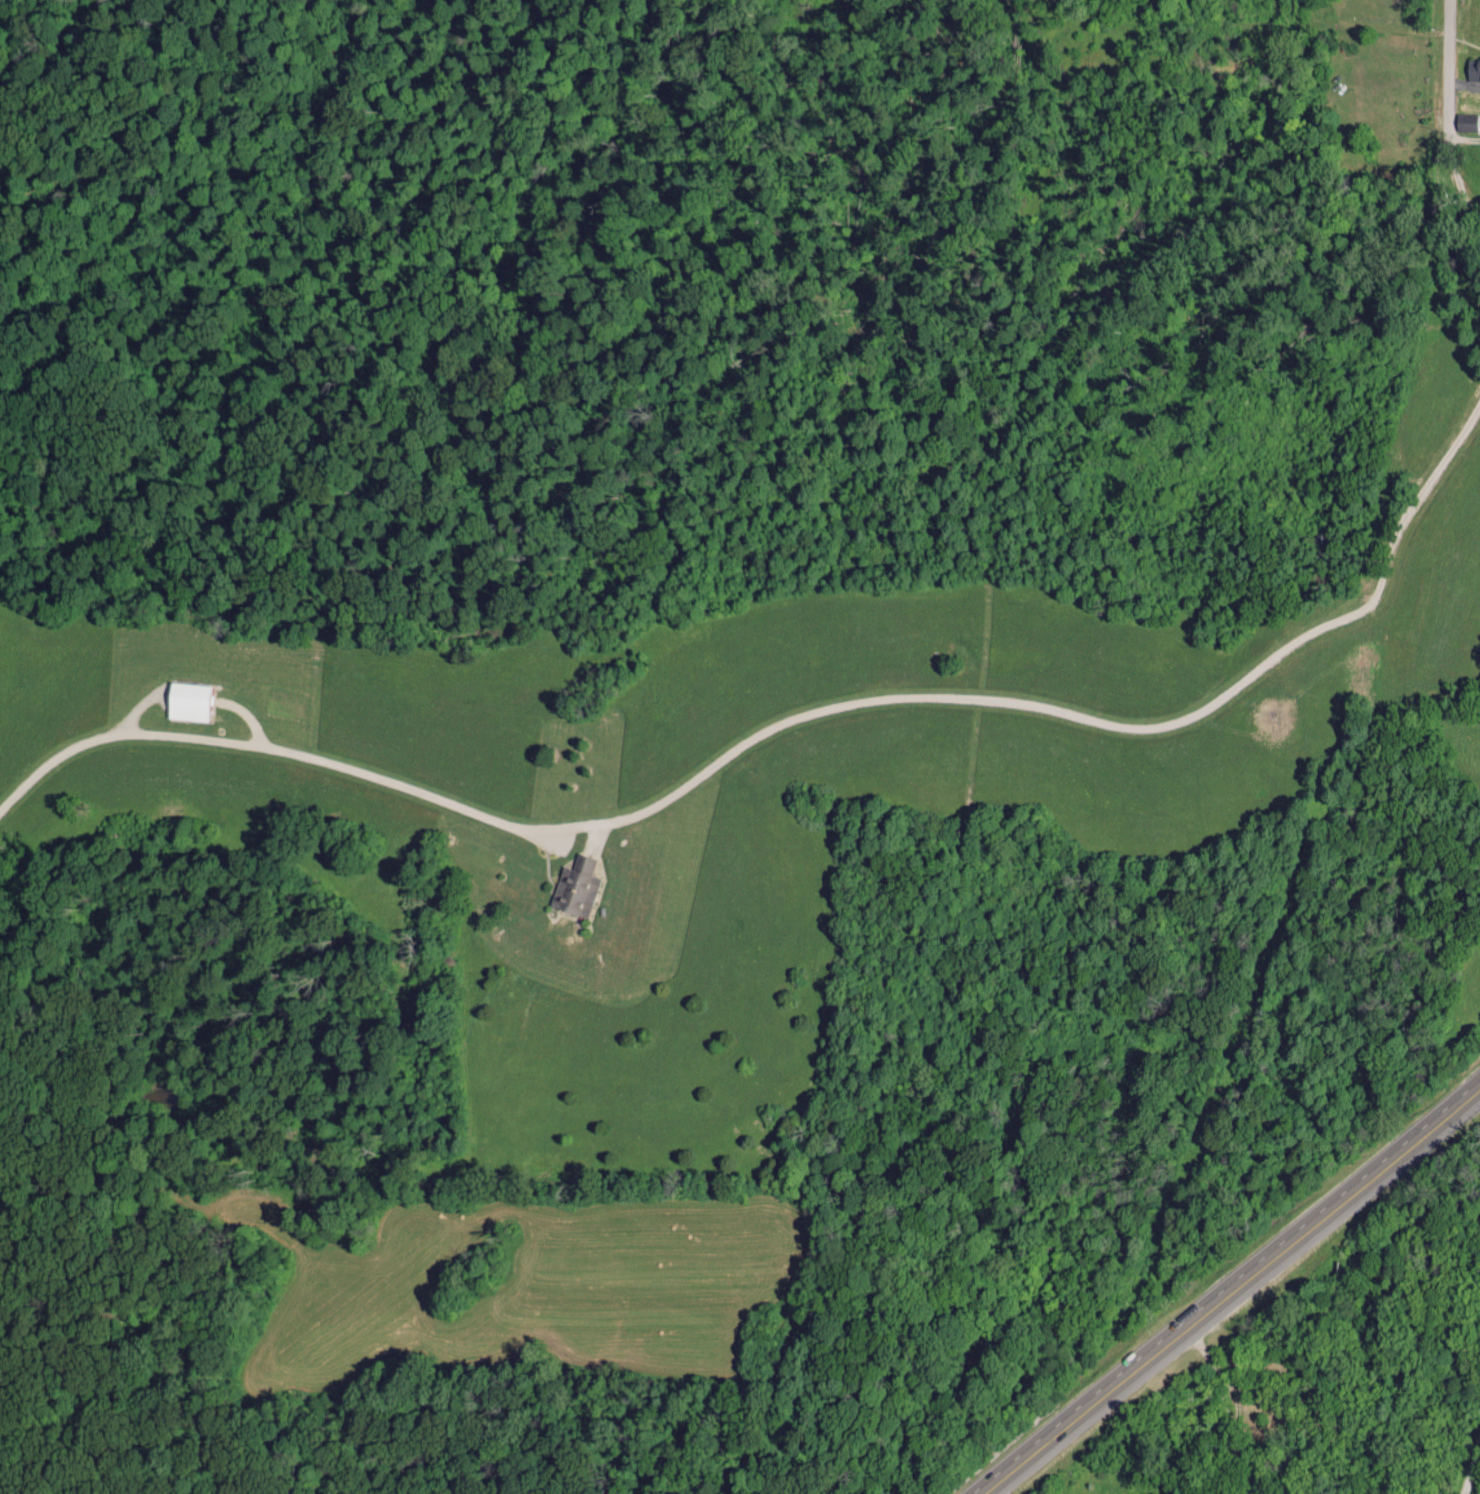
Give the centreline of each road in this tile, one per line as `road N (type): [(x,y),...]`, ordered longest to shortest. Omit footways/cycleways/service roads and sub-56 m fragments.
road 1 (primary): [(983,1493),(1479,1084)]
road 2 (residential): [(1449,142),(1449,0)]

